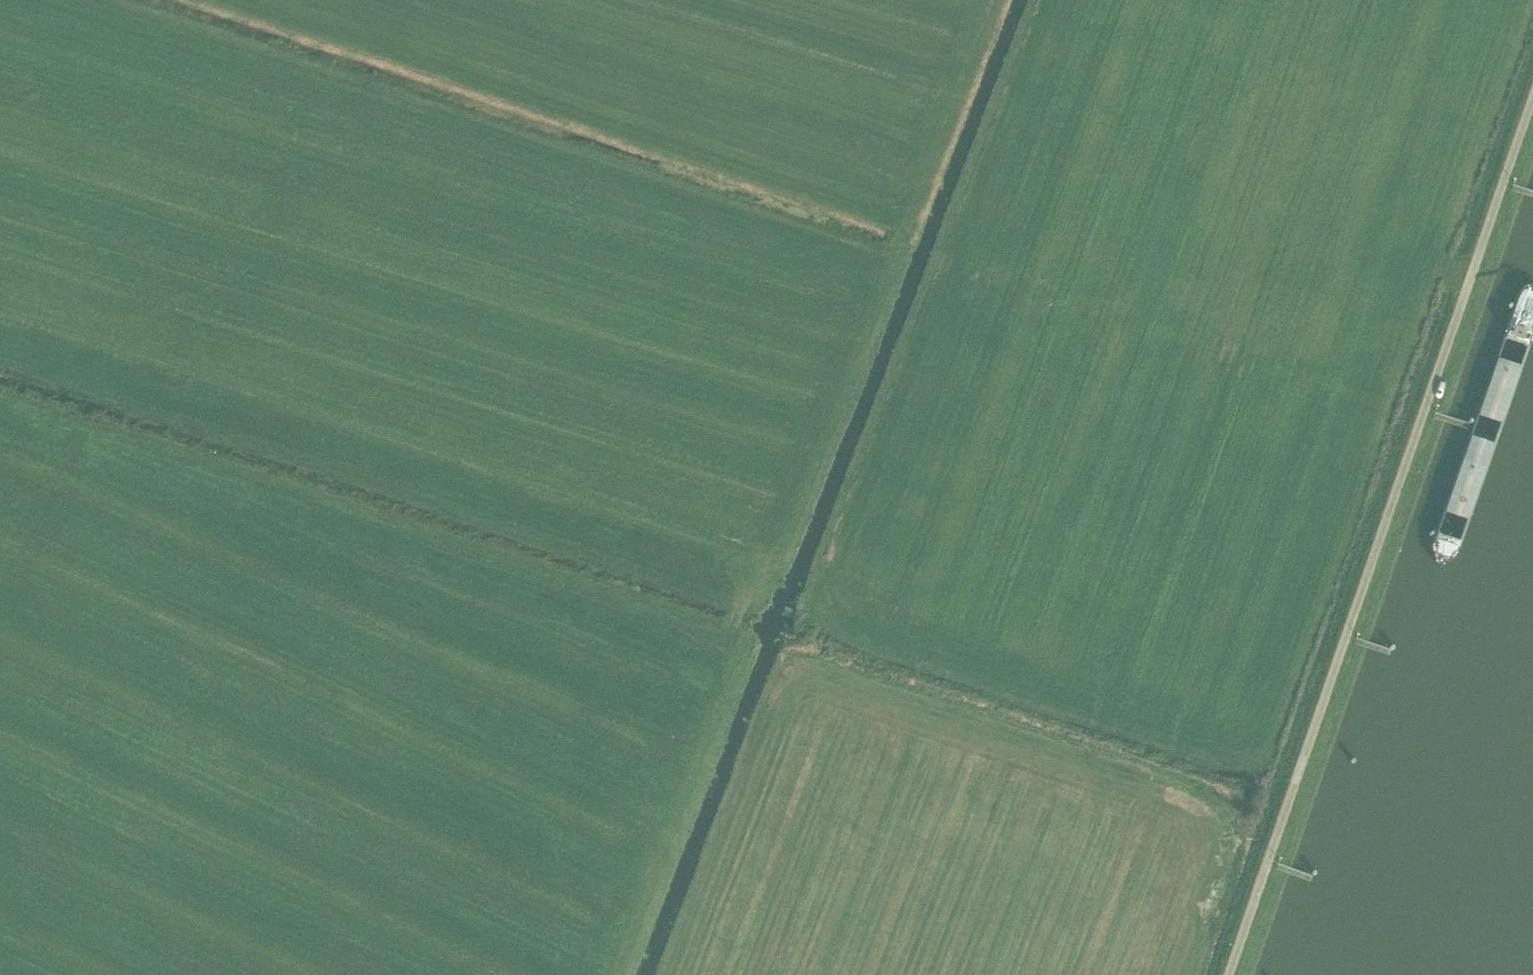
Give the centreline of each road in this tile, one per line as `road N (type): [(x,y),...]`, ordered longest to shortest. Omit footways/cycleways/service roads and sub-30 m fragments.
road 1 (unclassified): [(1532,97),(1228,974)]

